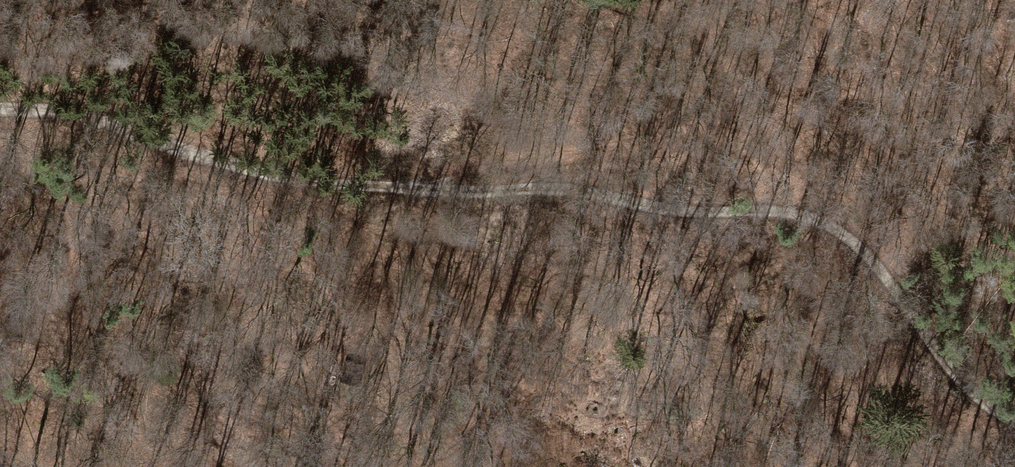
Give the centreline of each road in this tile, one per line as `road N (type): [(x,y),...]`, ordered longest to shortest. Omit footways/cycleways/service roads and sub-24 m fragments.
road 1 (track): [(1014,423),(956,376),(852,238),(815,216),(694,212),(568,186),(458,197),(287,176),(190,154),(98,115),(0,106)]
road 2 (track): [(375,187),(501,162),(643,150),(695,134),(720,111),(731,79),(707,38),(611,0)]

